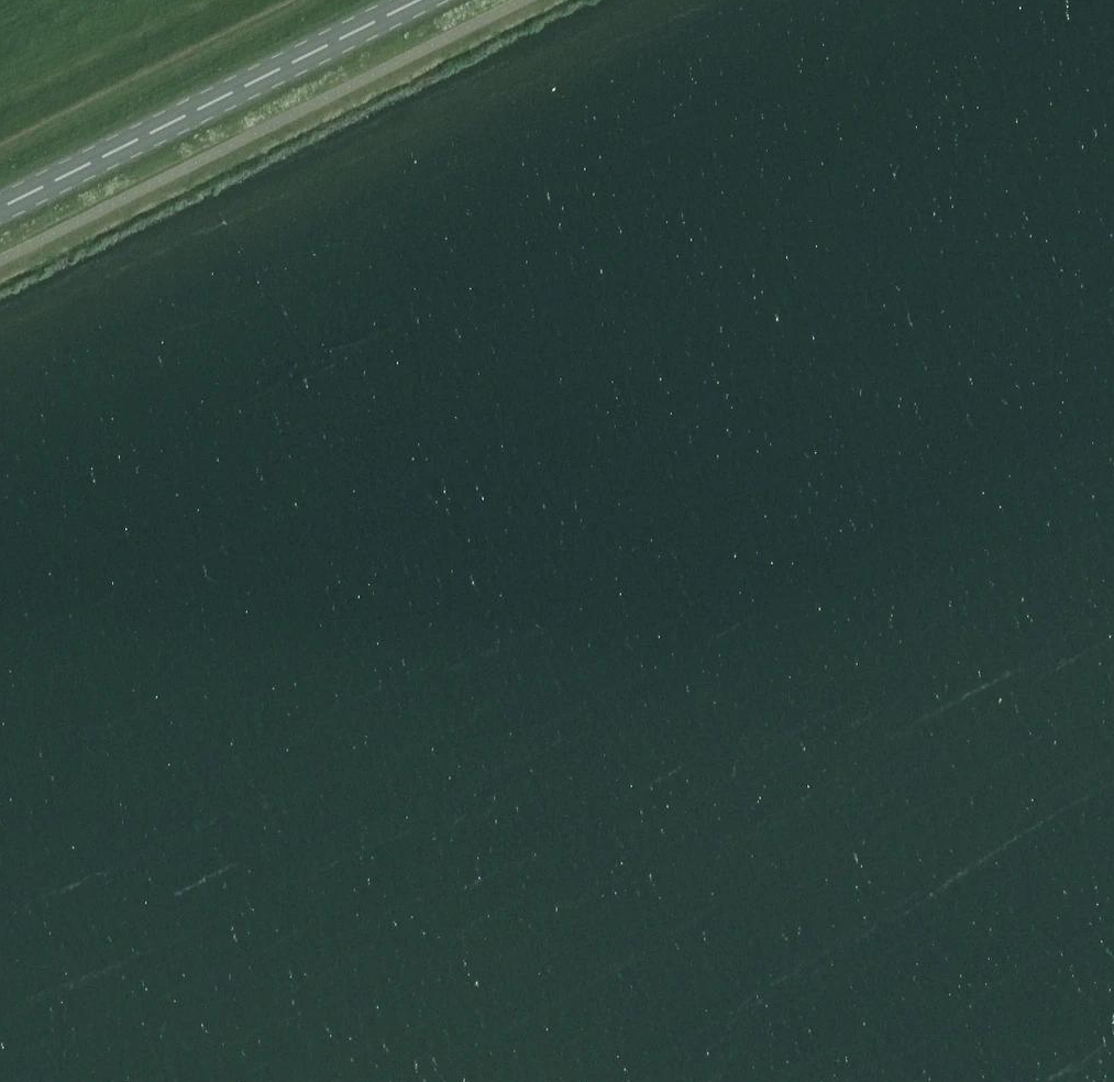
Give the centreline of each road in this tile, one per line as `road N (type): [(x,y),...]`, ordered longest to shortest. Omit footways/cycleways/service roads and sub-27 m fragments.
road 1 (primary): [(0,194),(393,0)]

